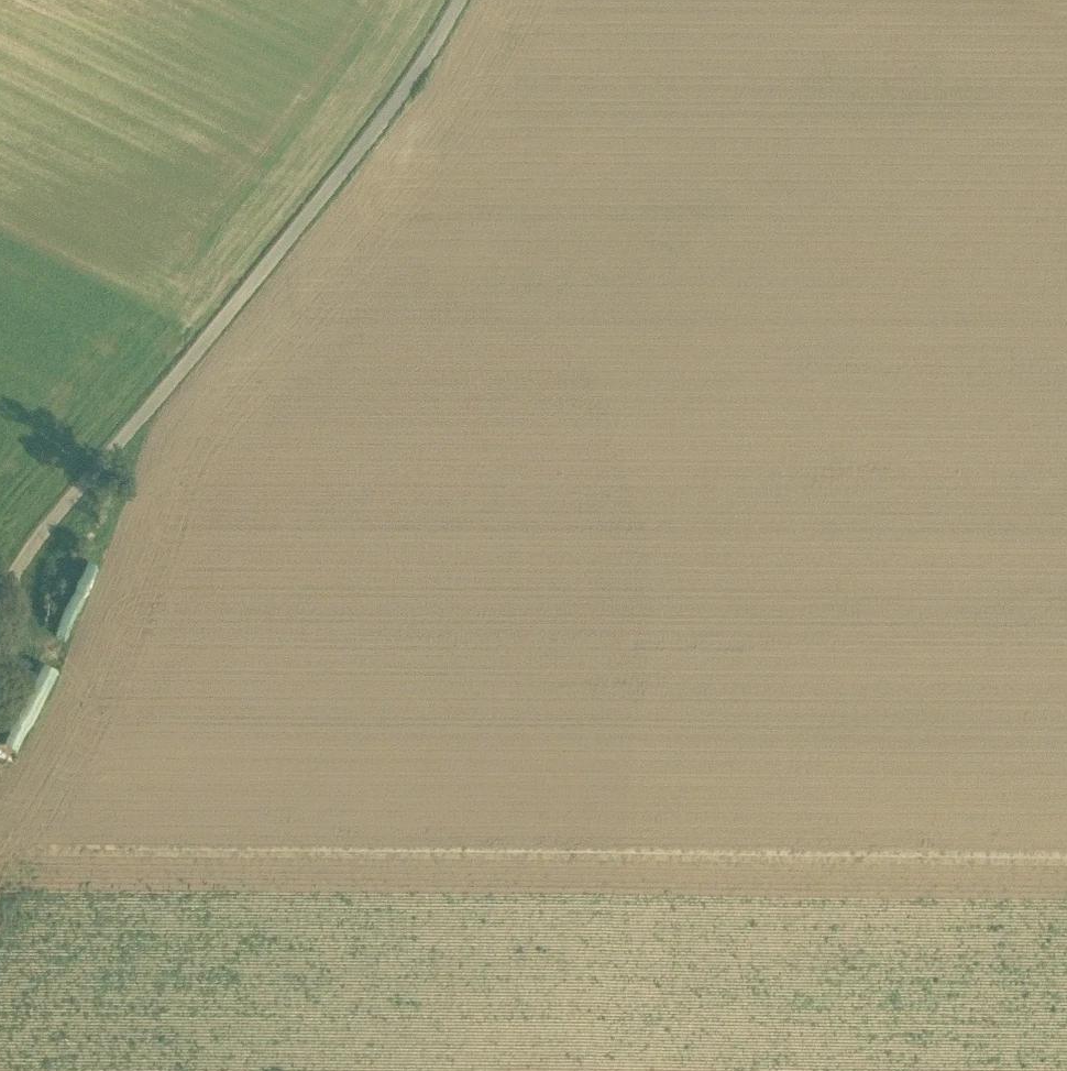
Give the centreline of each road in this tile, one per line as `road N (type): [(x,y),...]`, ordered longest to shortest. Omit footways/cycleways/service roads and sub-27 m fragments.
road 1 (track): [(0,602),(32,547),(410,87),(462,0)]

